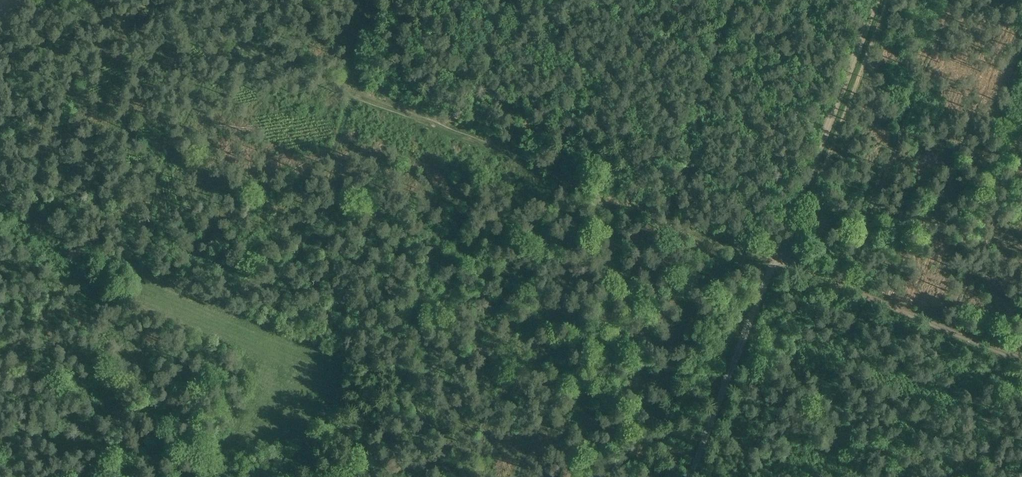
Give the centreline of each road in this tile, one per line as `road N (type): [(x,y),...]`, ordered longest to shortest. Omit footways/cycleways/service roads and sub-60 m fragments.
road 1 (track): [(778,260),(122,0)]
road 2 (track): [(778,260),(606,319),(343,476)]
road 3 (track): [(778,260),(883,0)]
road 4 (track): [(1021,354),(778,260)]
road 5 (track): [(691,476),(778,260)]

